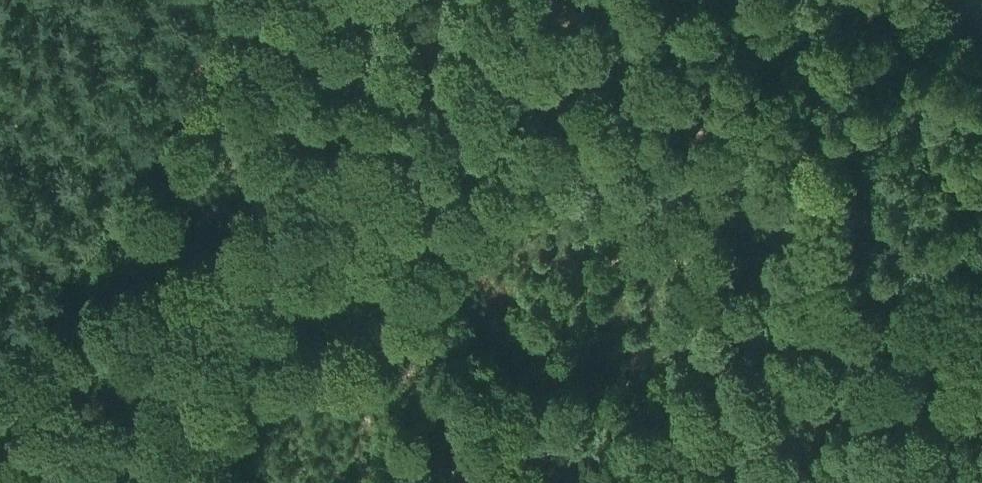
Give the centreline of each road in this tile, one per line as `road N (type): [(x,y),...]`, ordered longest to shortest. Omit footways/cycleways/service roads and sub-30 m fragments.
road 1 (track): [(248,0),(585,195),(689,267),(748,333),(850,482)]
road 2 (track): [(670,0),(726,89),(715,94),(683,176),(444,482)]
road 3 (track): [(981,354),(871,224),(726,89)]

